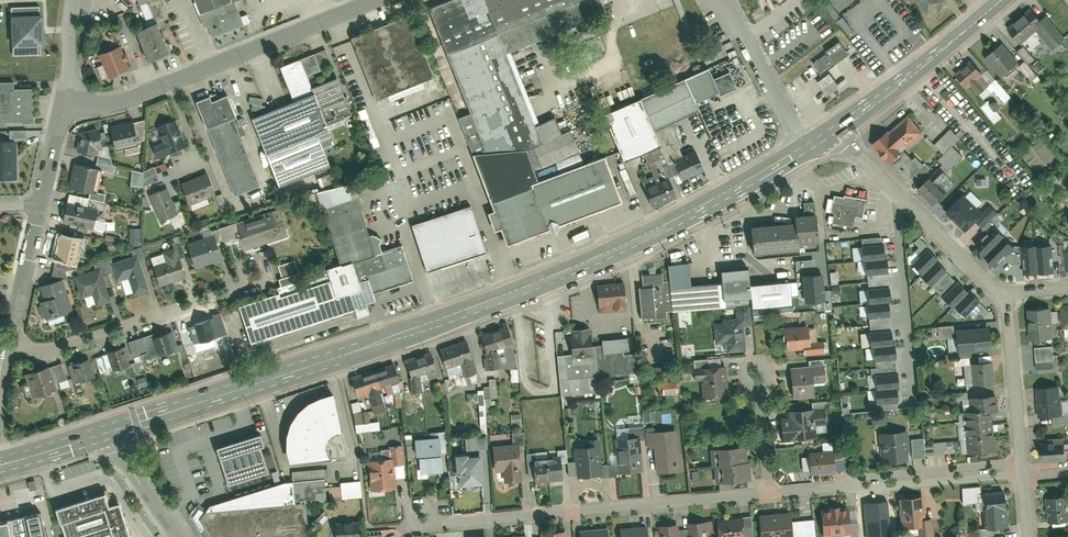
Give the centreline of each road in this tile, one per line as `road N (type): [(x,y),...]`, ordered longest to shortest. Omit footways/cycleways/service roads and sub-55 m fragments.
road 1 (tertiary): [(805,149),(679,224),(547,285),(107,432)]
road 2 (residential): [(769,493),(422,519)]
road 3 (residential): [(379,0),(135,97),(63,103)]
road 4 (residential): [(10,348),(43,353),(233,291),(253,276)]
road 5 (residential): [(1021,470),(769,493)]
road 6 (residential): [(63,103),(10,348)]
road 7 (residential): [(833,130),(1004,294)]
road 8 (tertiary): [(1002,0),(833,130)]
road 9 (residential): [(1004,294),(1021,470)]
road 10 (residential): [(805,149),(724,0)]
road 11 (tertiary): [(178,536),(107,432)]

